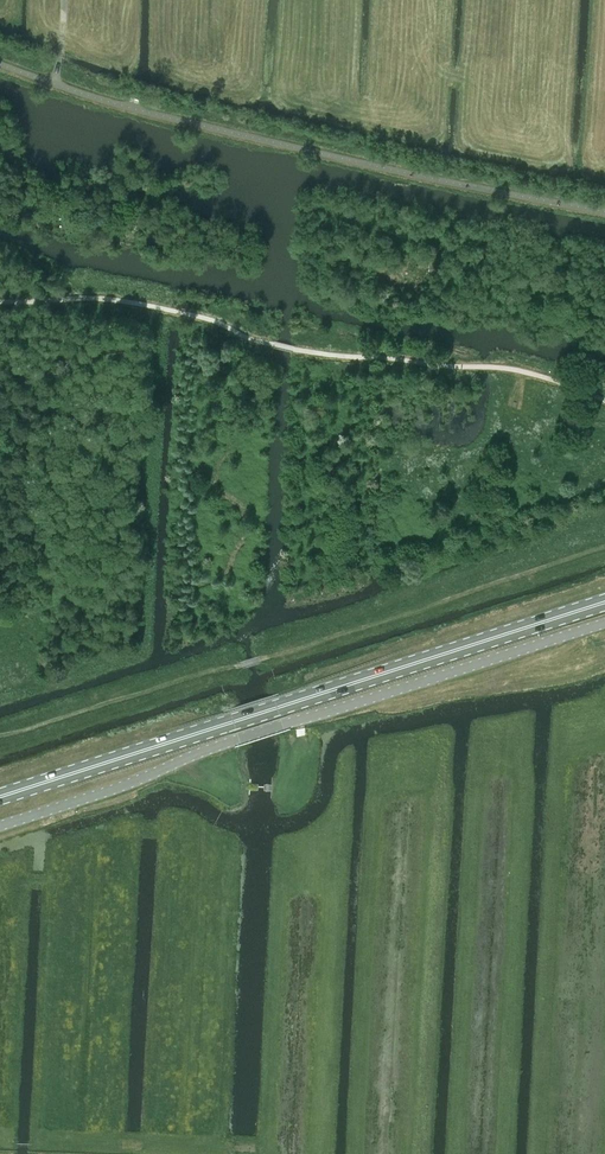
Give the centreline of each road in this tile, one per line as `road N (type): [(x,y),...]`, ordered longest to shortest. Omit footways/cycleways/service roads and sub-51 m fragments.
road 1 (unclassified): [(604,623),(239,738),(0,826)]
road 2 (primary): [(0,797),(604,602)]

